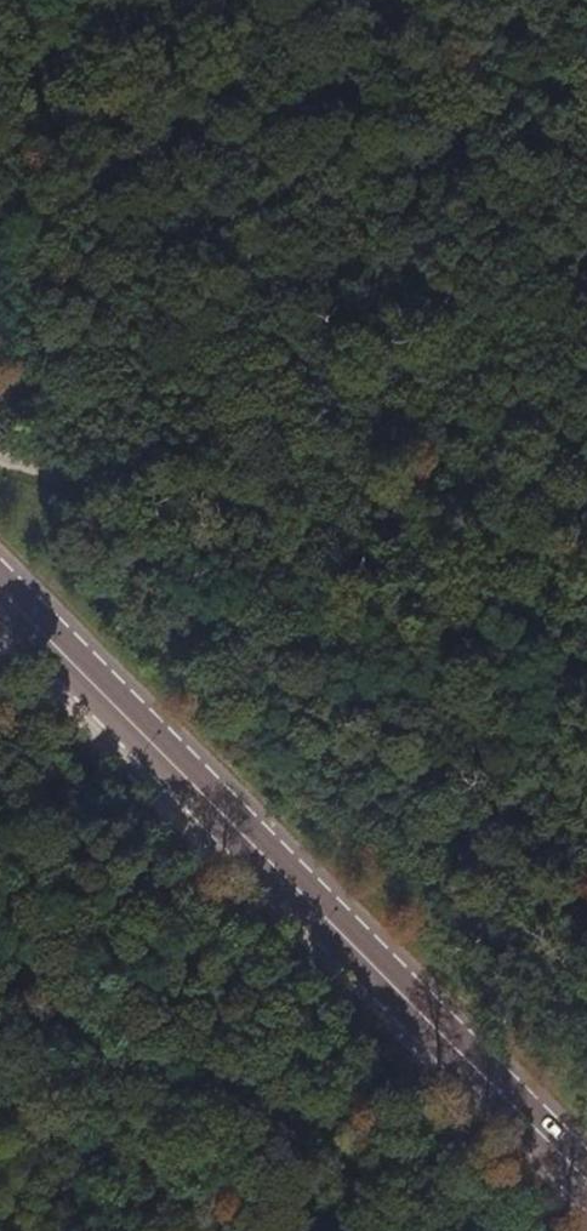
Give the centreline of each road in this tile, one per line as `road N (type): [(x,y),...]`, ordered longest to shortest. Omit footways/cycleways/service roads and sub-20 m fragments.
road 1 (secondary): [(0,596),(586,1180)]
road 2 (track): [(586,605),(523,595),(0,460)]

